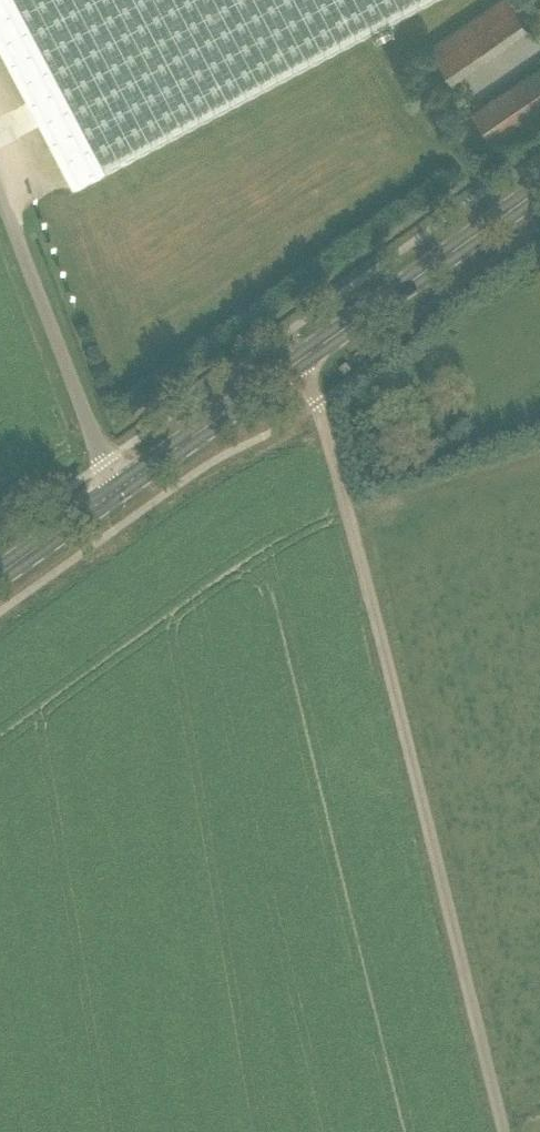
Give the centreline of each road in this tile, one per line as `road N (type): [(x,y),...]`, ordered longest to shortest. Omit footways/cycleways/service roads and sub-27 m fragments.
road 1 (tertiary): [(0,576),(539,191)]
road 2 (track): [(295,366),(319,405),(463,964)]
road 3 (track): [(503,1131),(463,964)]

